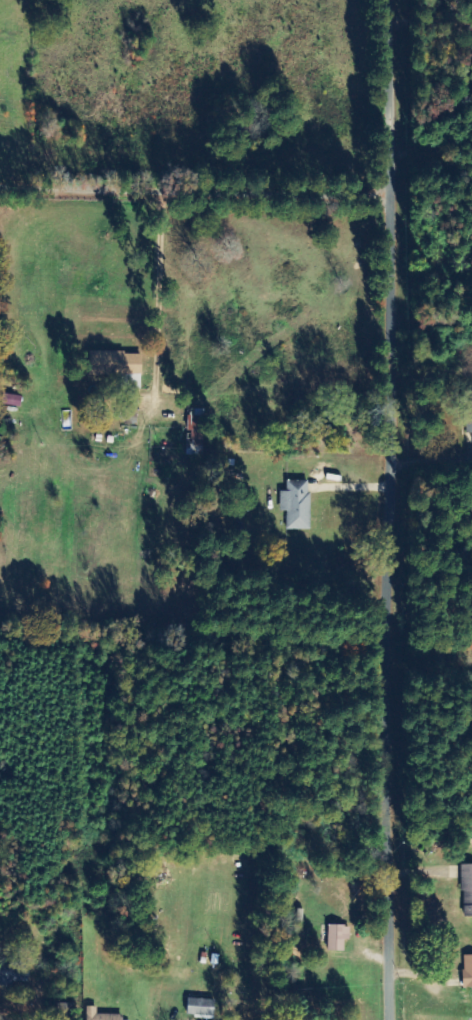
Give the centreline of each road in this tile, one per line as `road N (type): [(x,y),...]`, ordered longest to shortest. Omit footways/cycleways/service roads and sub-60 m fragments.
road 1 (residential): [(404,0),(401,1019)]
road 2 (residential): [(0,187),(403,198)]

